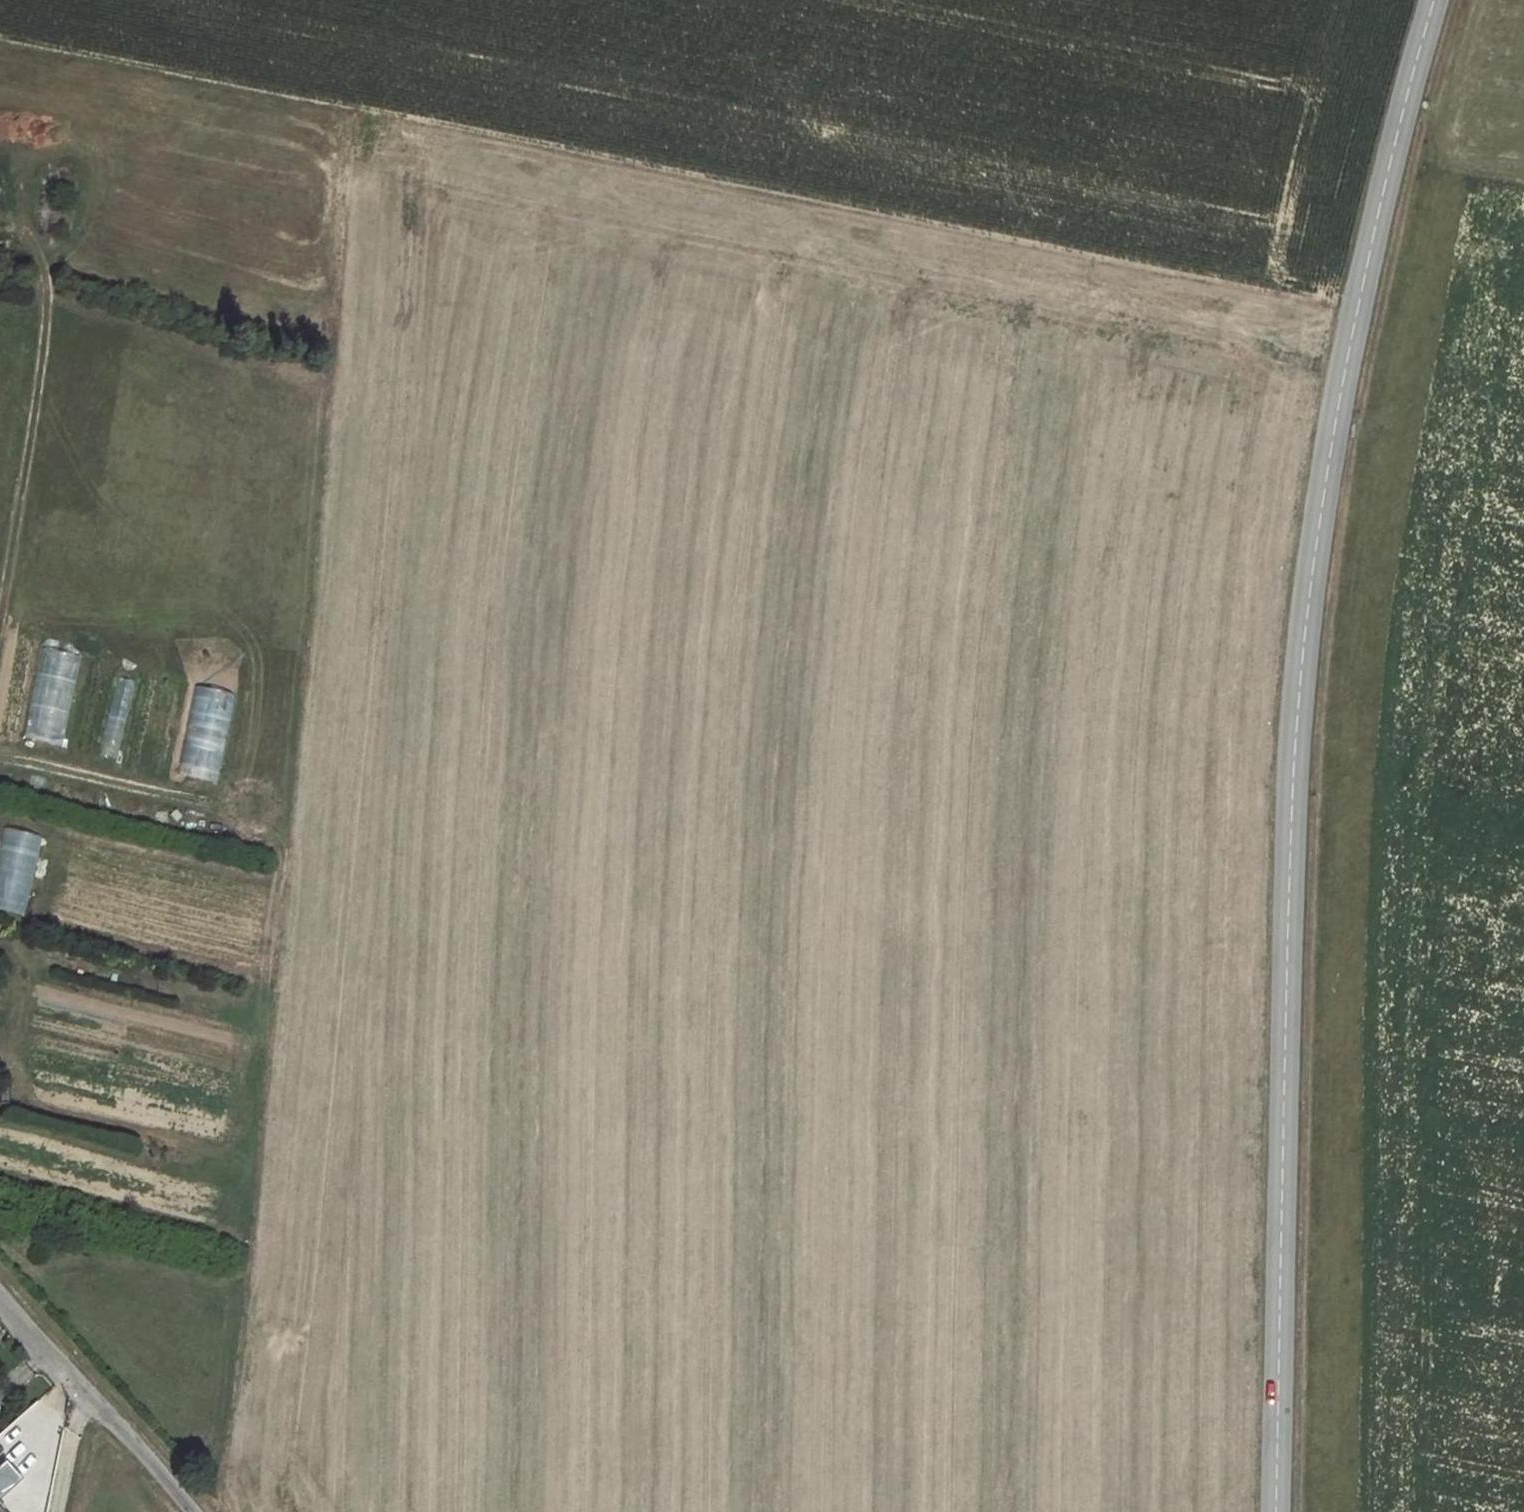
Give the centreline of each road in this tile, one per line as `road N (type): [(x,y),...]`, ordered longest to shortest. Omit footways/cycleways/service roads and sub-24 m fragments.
road 1 (tertiary): [(1436,0),(1380,195),(1305,555),(1274,1511)]
road 2 (residential): [(184,1511),(0,1314)]

